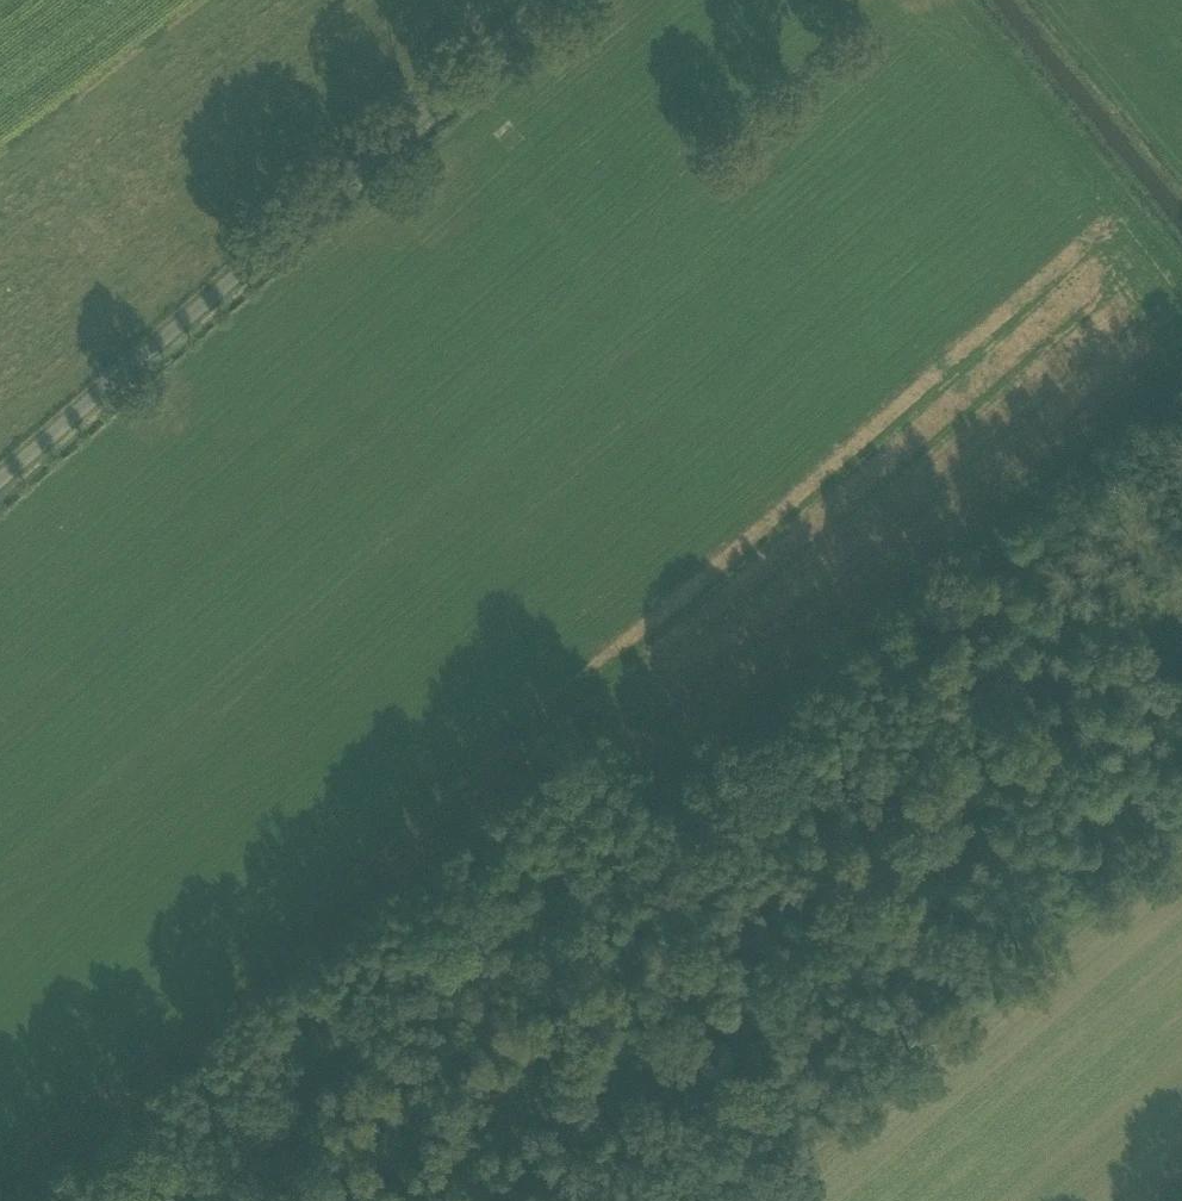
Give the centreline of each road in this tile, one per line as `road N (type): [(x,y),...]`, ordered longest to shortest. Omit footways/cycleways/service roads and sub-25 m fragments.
road 1 (track): [(0,439),(529,0)]

